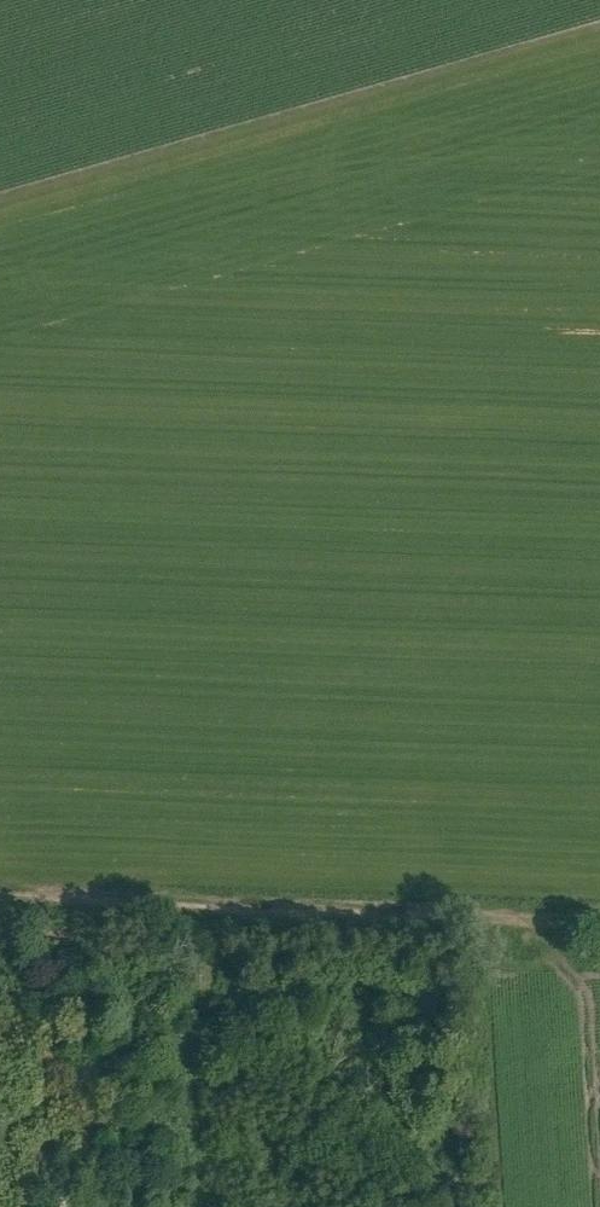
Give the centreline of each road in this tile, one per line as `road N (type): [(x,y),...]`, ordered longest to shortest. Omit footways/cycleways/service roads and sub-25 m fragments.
road 1 (track): [(0,903),(599,921)]

